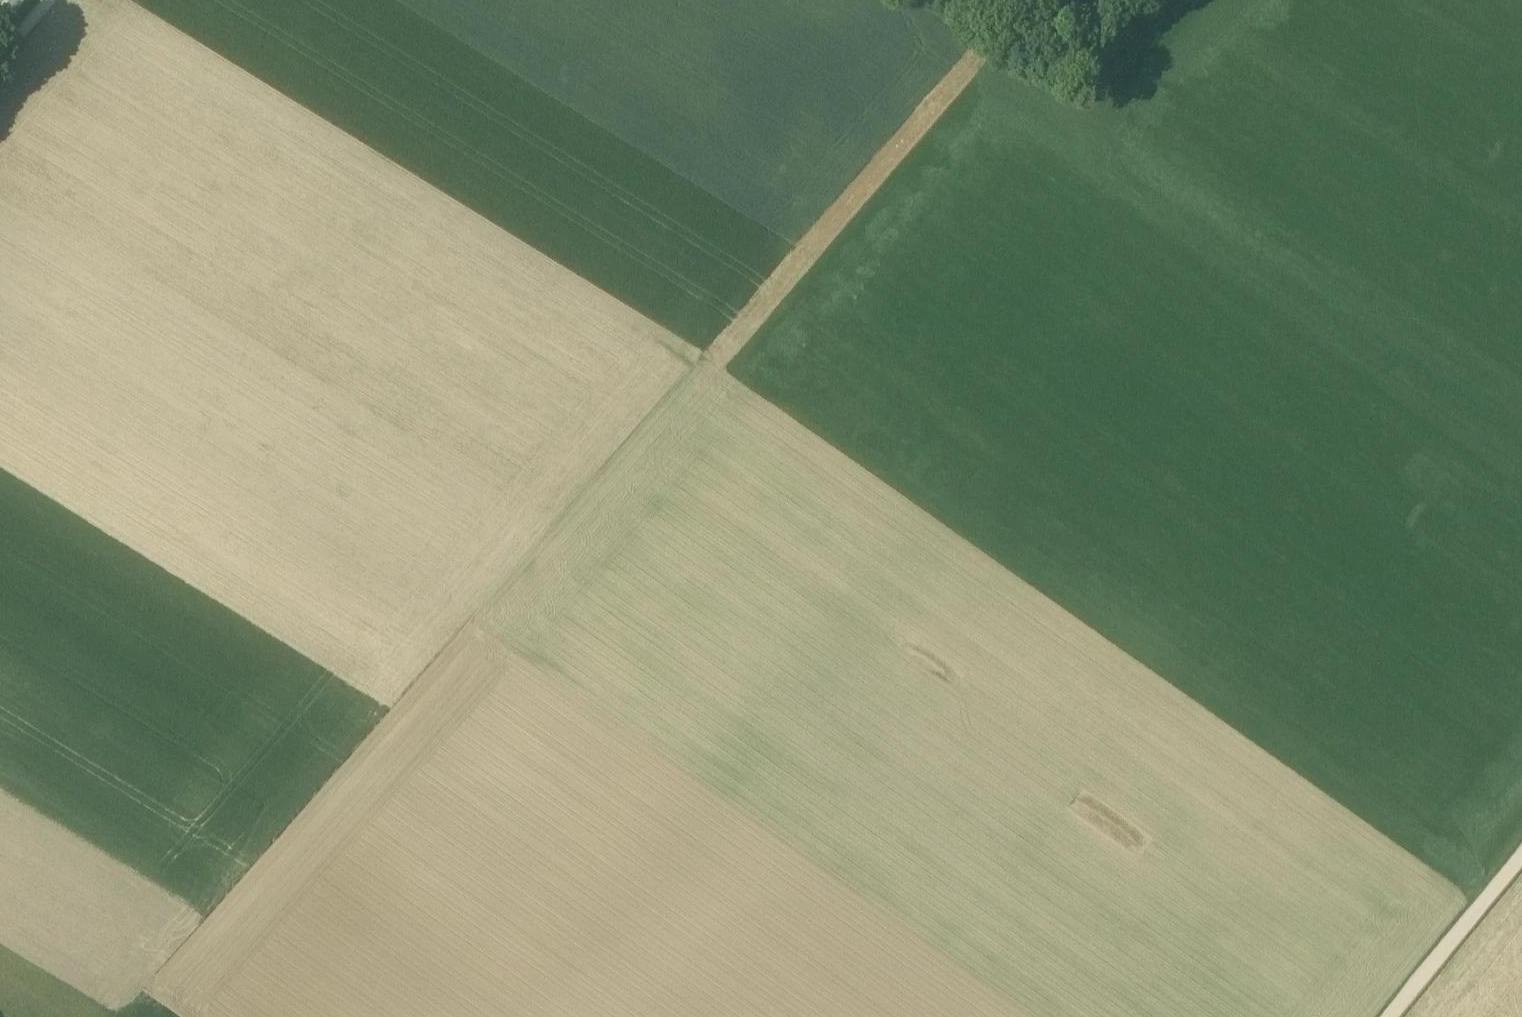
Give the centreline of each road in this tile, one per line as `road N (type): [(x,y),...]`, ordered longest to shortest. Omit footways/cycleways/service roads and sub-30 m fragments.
road 1 (track): [(1521,864),(1396,1016)]

